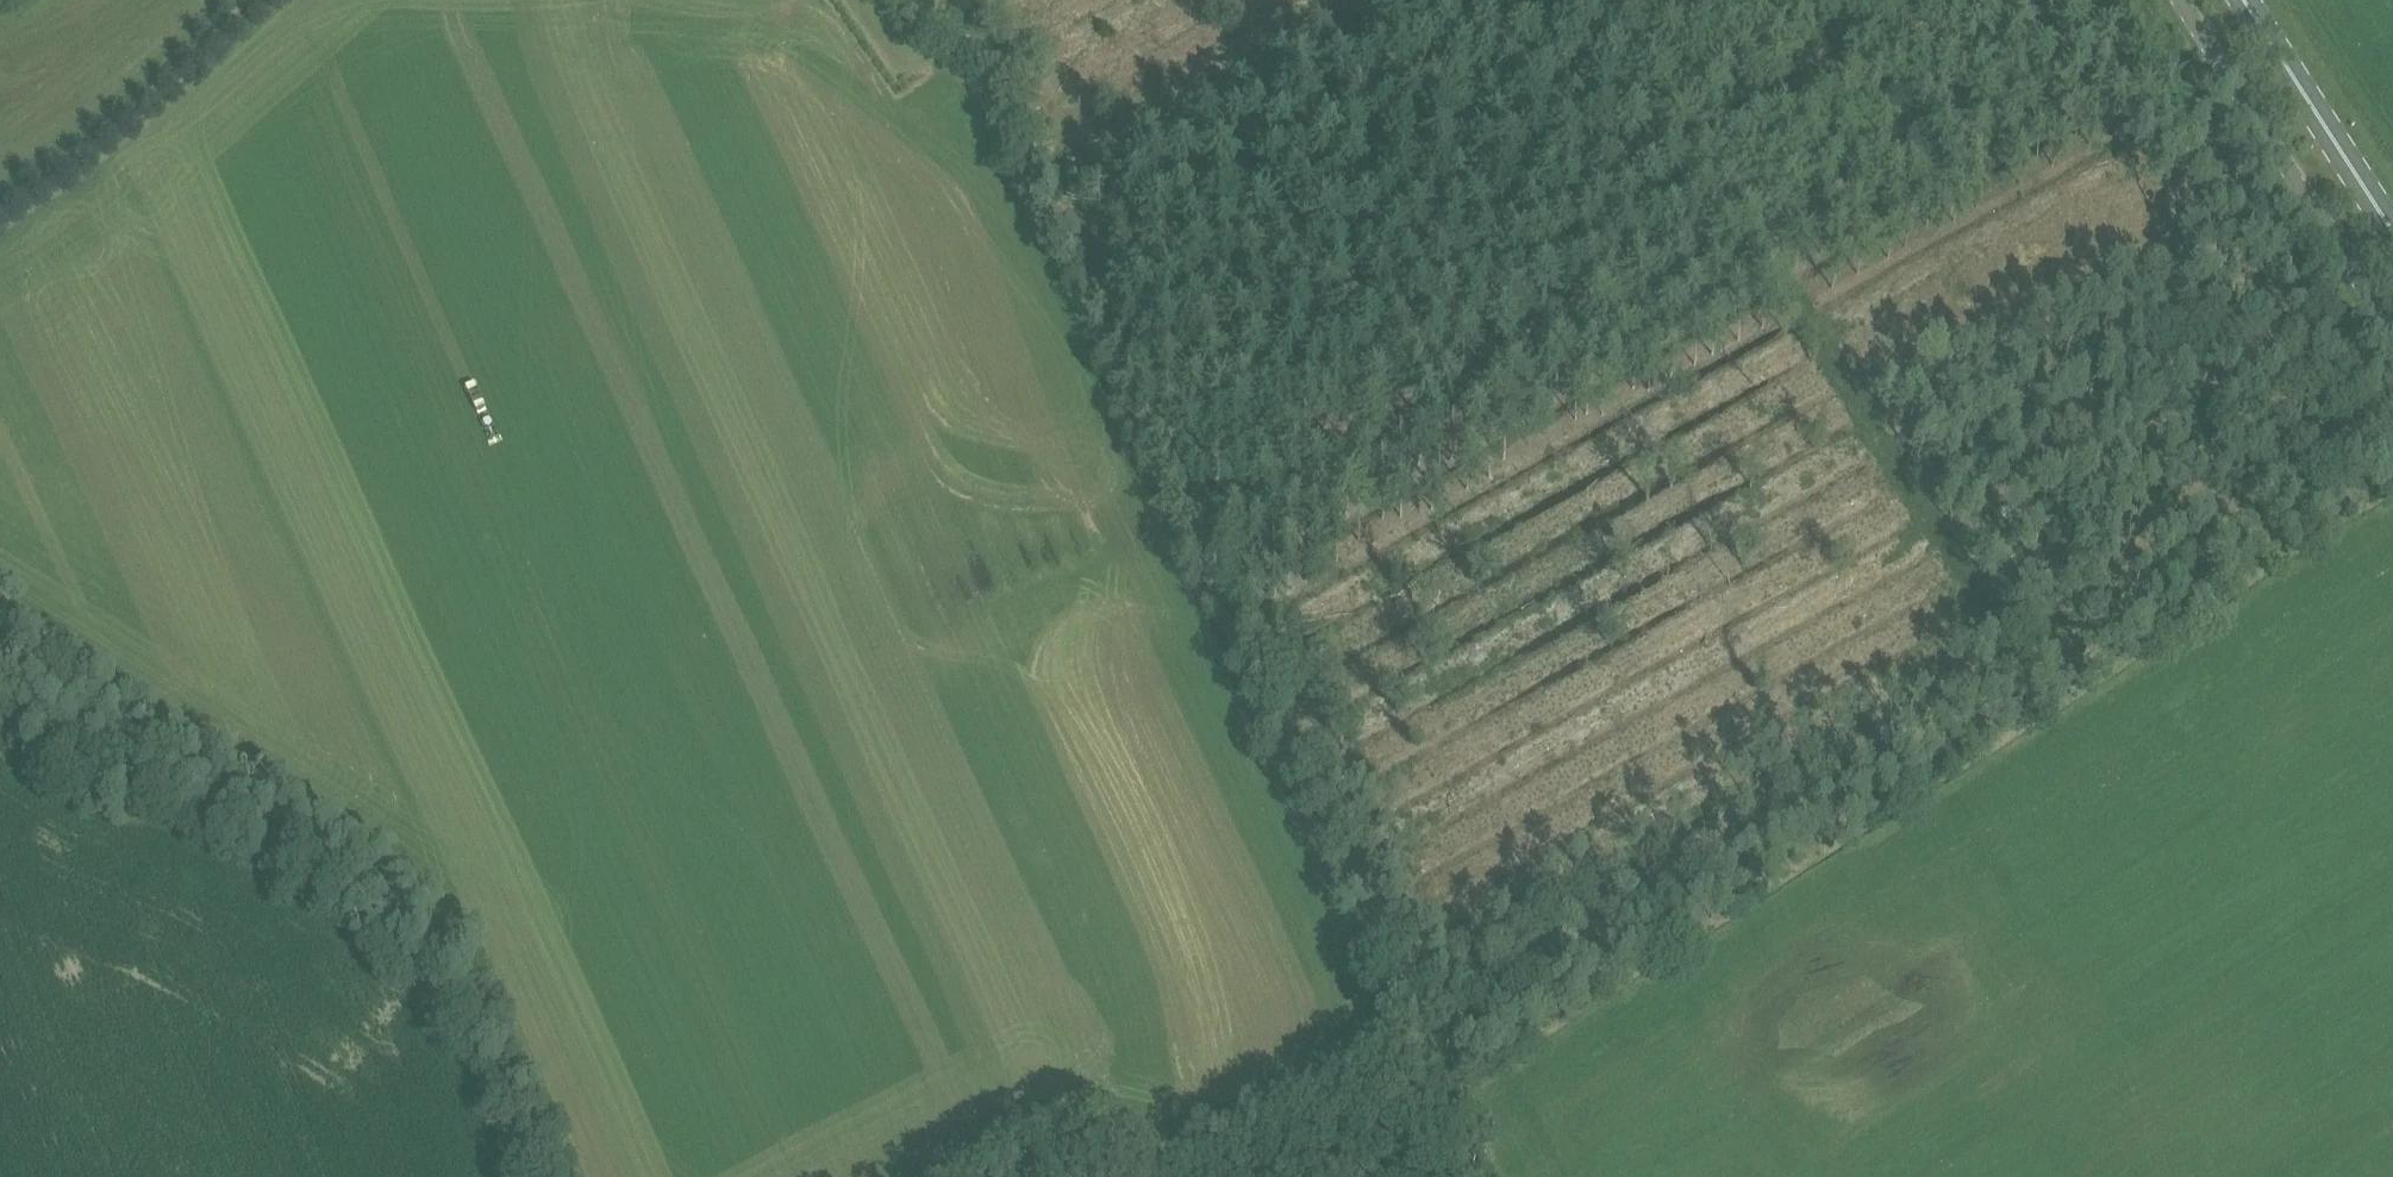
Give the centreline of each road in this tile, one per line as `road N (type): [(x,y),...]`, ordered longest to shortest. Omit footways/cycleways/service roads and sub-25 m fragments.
road 1 (unclassified): [(2392,334),(2181,0)]
road 2 (primary): [(2392,236),(2241,0)]

